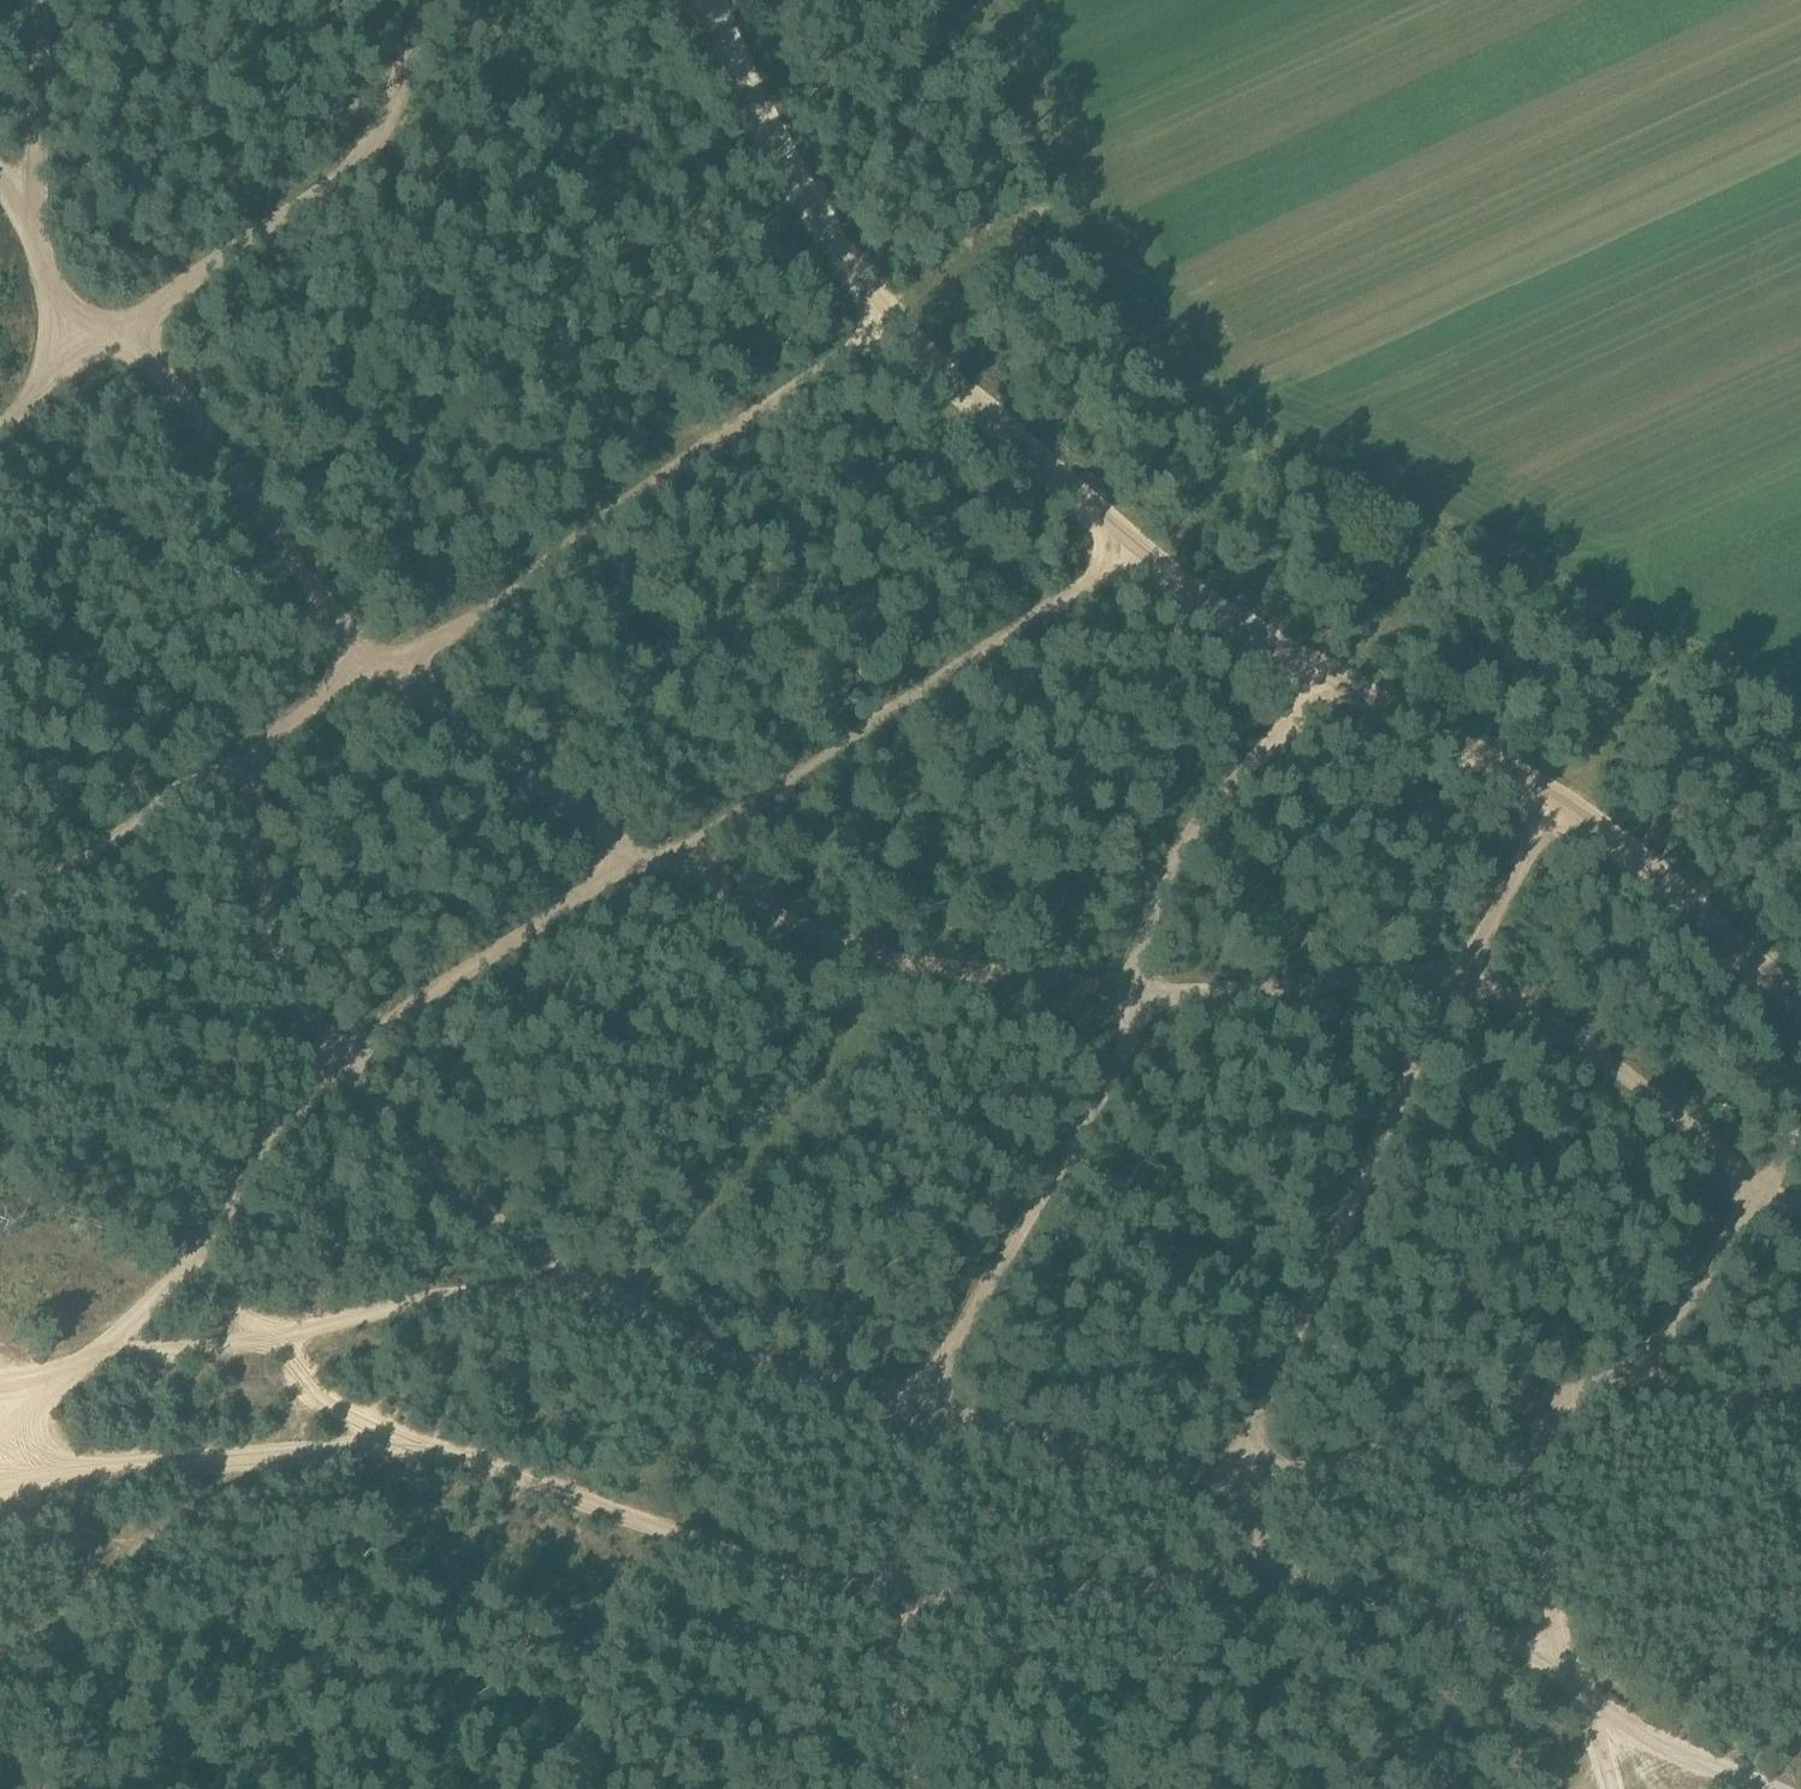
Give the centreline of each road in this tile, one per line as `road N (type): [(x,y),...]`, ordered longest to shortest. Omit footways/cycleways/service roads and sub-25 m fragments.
road 1 (track): [(119,331),(386,124),(446,0)]
road 2 (track): [(0,181),(45,250),(119,331)]
road 3 (track): [(119,331),(0,420)]

